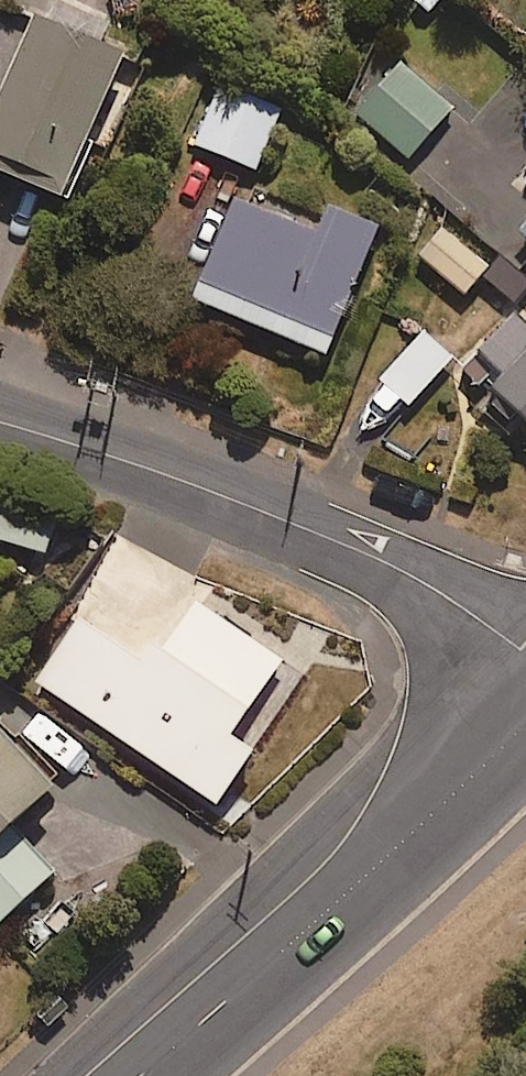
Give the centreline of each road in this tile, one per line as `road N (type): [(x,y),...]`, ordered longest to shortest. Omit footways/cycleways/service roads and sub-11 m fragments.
road 1 (residential): [(525,652),(450,596),(385,563),(195,487),(0,422)]
road 2 (secondary): [(525,720),(148,1075)]

